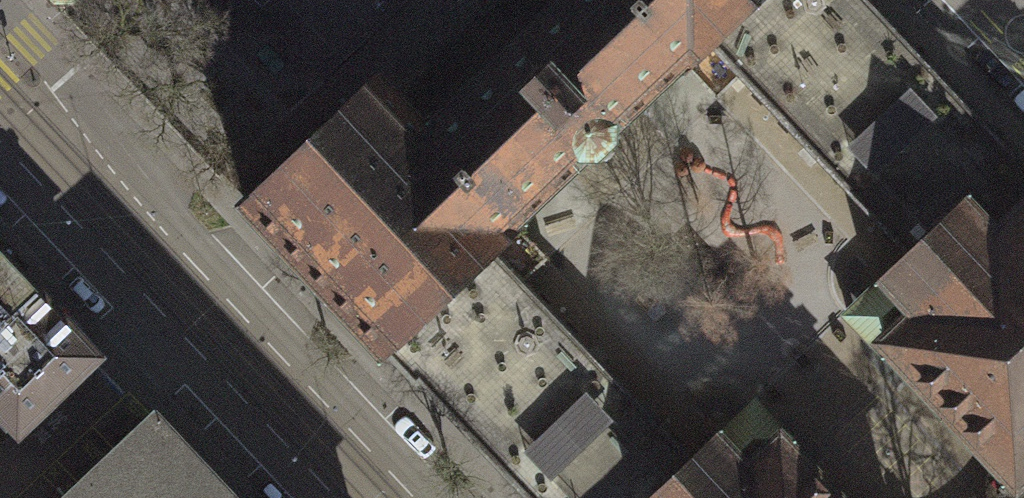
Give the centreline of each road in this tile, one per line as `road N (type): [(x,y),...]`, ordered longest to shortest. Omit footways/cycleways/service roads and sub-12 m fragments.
road 1 (residential): [(188,300),(0,100)]
road 2 (residential): [(375,497),(188,300)]
road 3 (residential): [(188,300),(0,480)]

